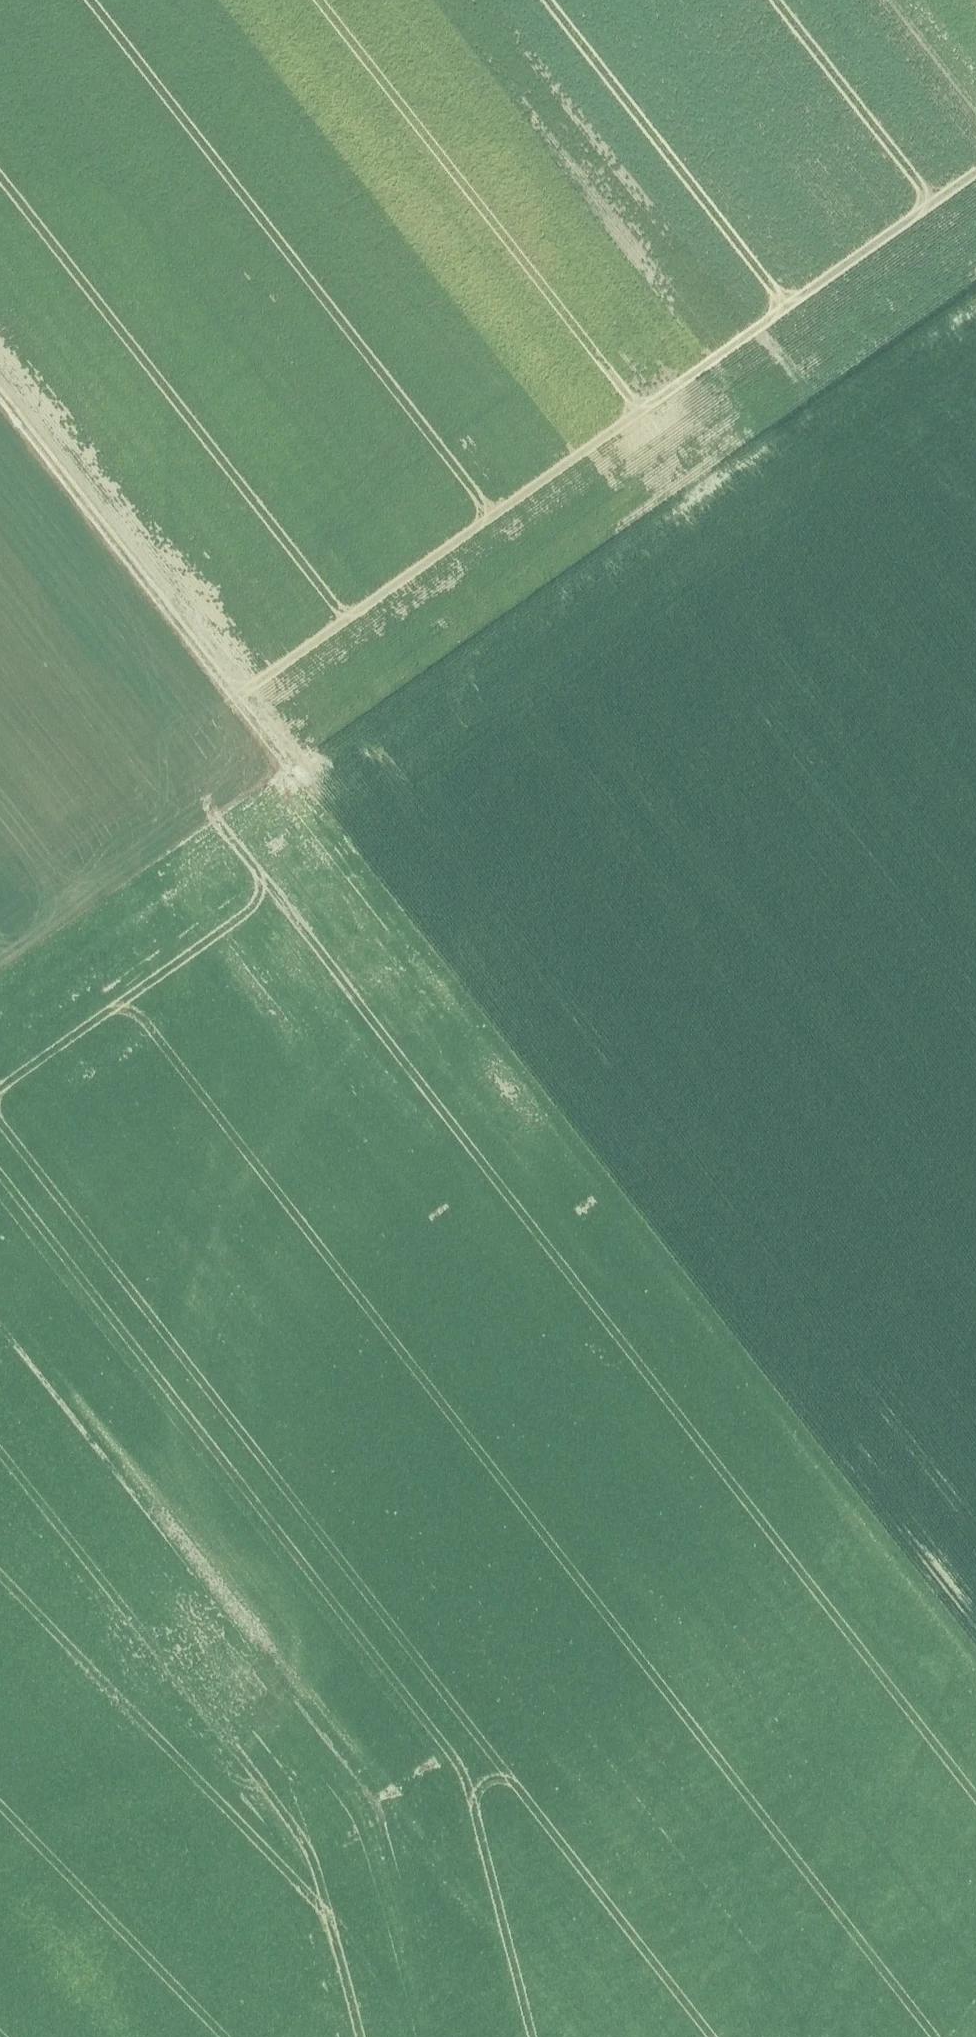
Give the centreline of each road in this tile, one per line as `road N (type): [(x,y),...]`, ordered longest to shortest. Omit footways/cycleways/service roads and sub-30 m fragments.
road 1 (track): [(293,769),(0,393)]

